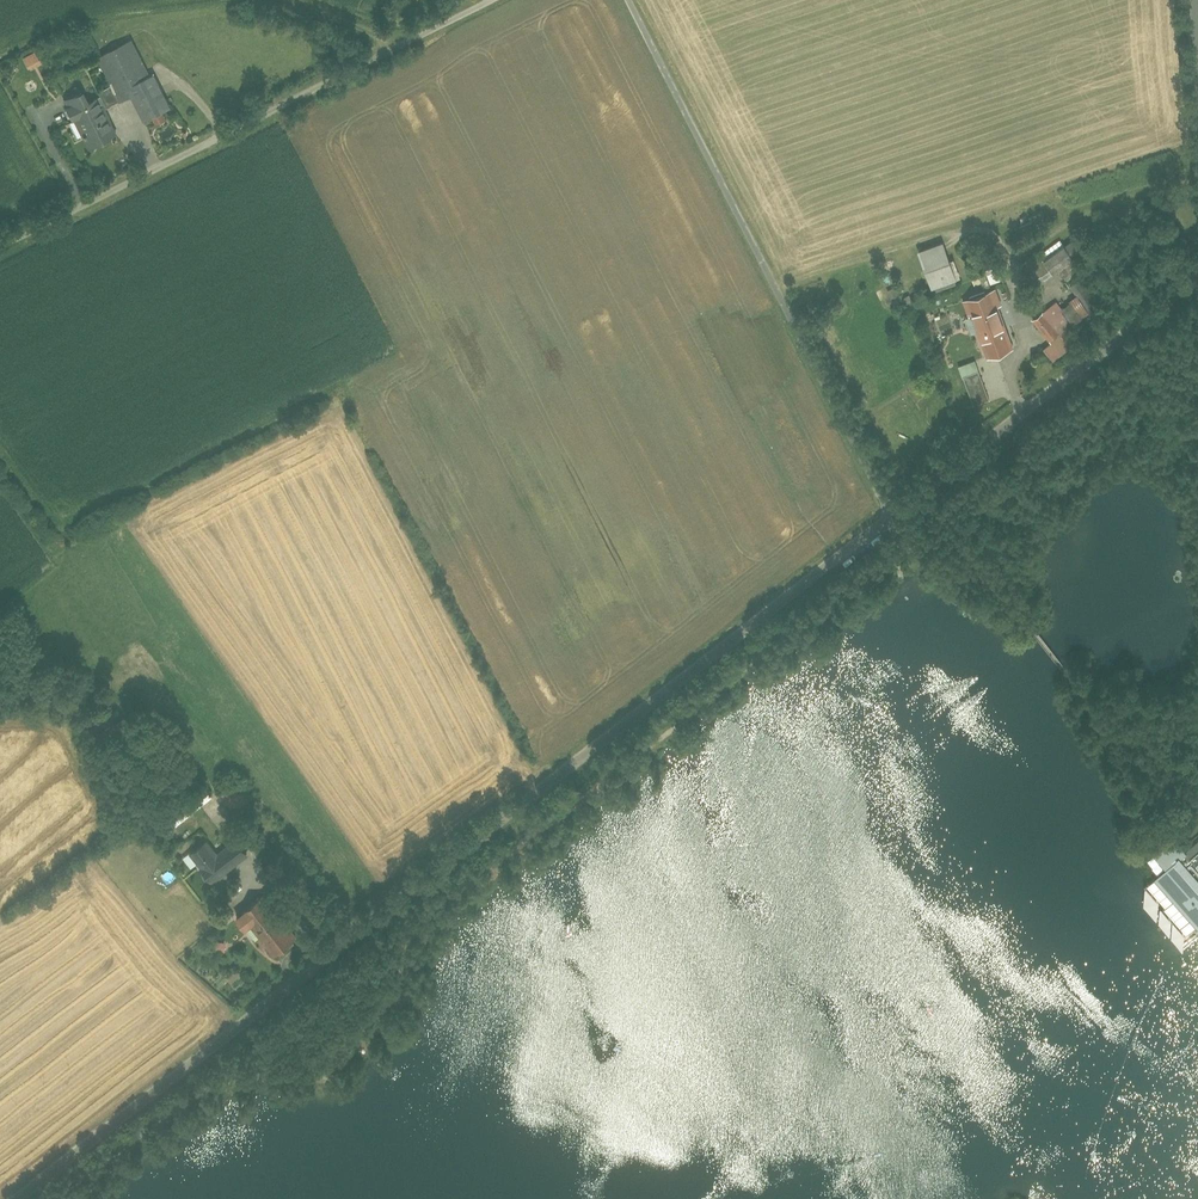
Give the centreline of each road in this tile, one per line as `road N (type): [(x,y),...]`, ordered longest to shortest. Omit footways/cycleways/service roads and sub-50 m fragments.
road 1 (unclassified): [(892,513),(330,965),(18,1198)]
road 2 (unclassified): [(892,513),(626,0)]
road 3 (residential): [(0,249),(493,0)]
road 4 (unclassified): [(1197,276),(892,513)]

